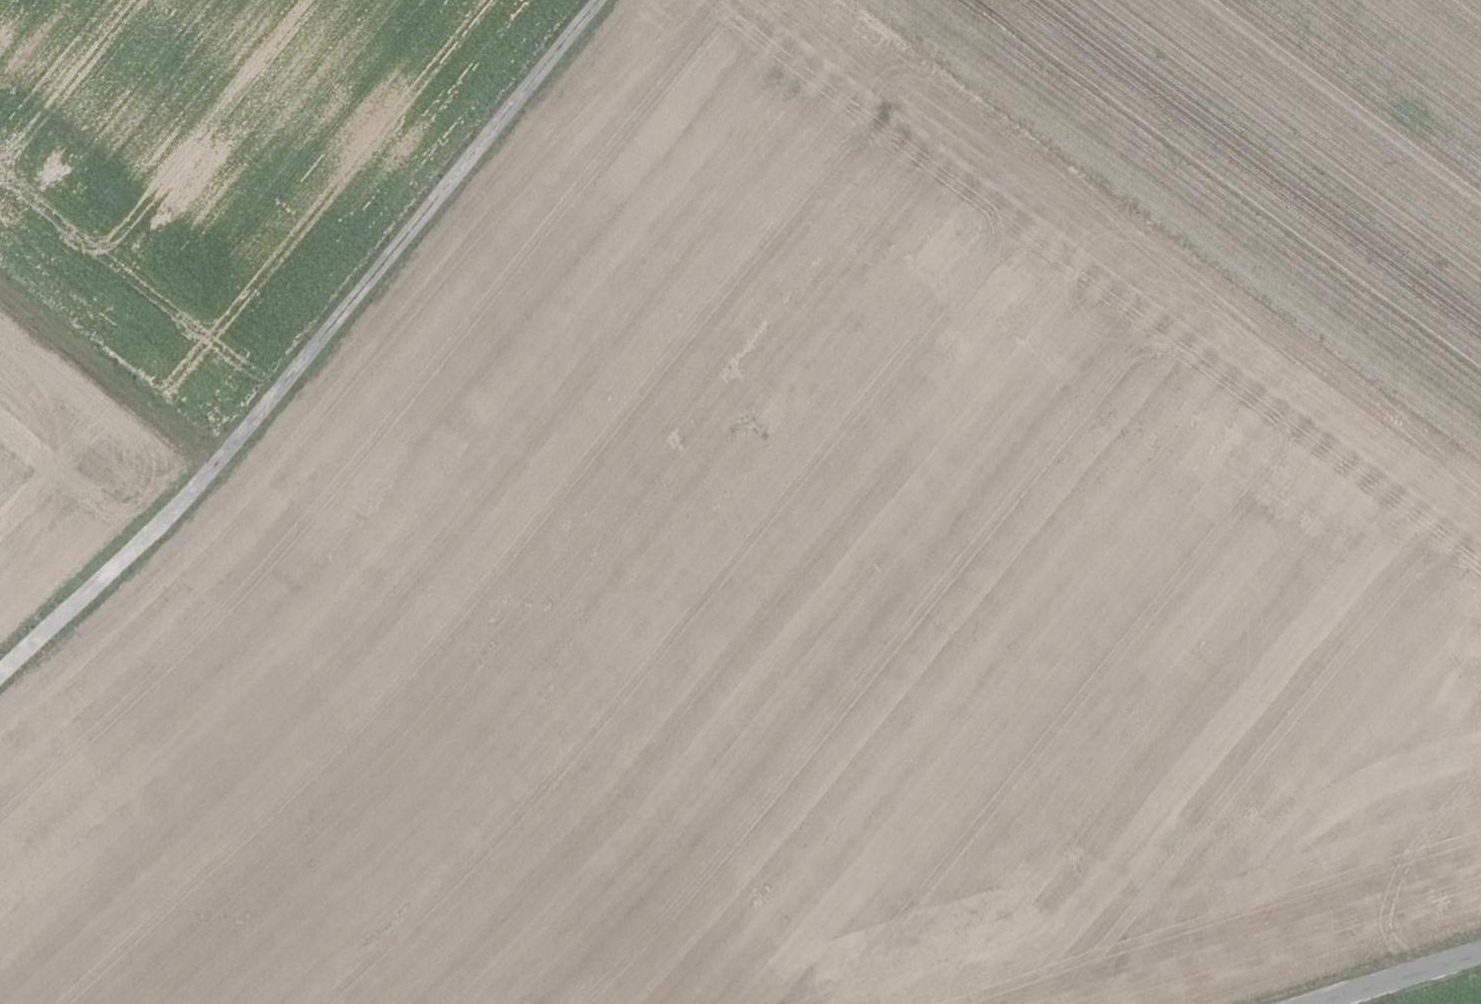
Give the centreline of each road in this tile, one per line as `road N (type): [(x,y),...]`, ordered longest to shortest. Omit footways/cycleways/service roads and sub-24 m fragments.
road 1 (track): [(599,0),(213,467),(0,671)]
road 2 (track): [(213,467),(0,286)]
road 3 (unclassified): [(1320,1003),(1480,954)]

